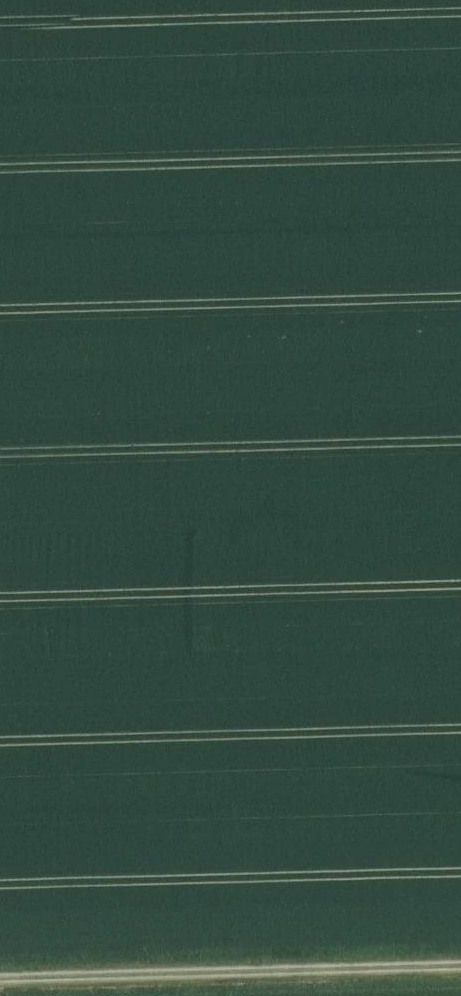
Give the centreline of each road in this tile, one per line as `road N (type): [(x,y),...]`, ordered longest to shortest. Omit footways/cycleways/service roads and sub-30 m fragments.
road 1 (track): [(460,974),(0,986)]

